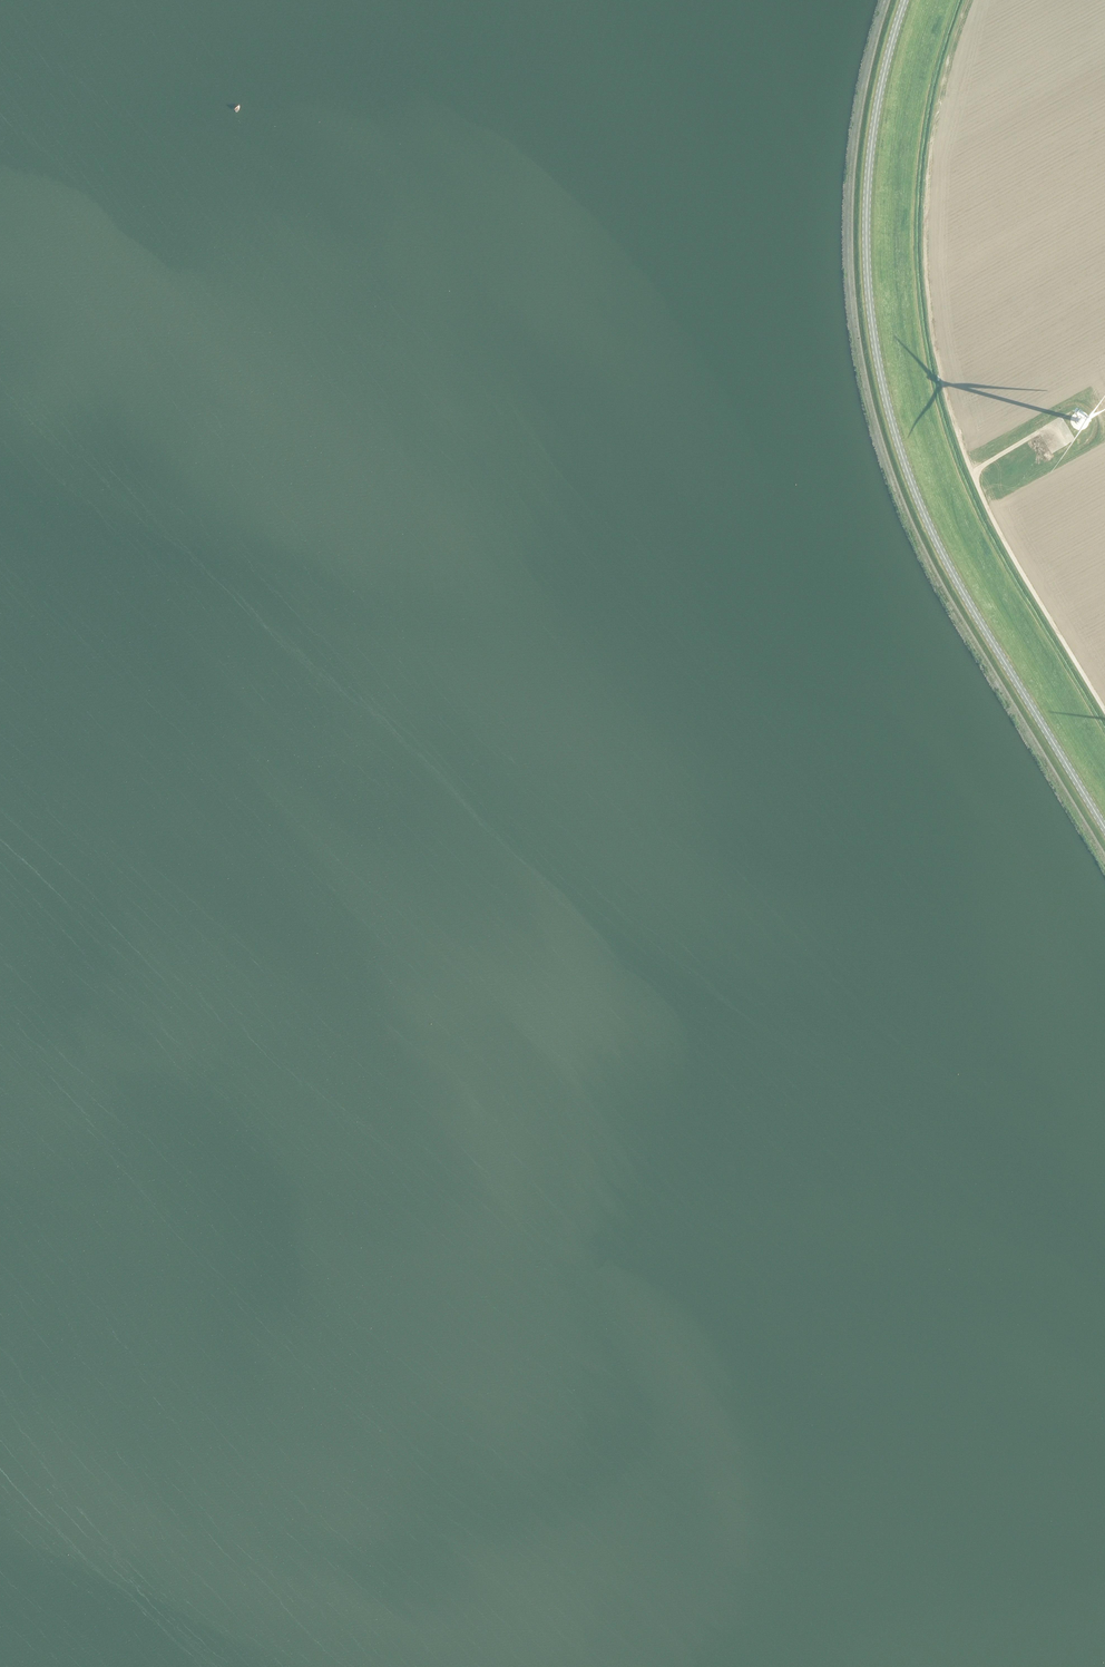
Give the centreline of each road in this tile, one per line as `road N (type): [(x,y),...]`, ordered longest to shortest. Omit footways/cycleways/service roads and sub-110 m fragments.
road 1 (secondary): [(1104,830),(955,580),(907,473),(881,388),(866,266),(868,160),(902,0)]

